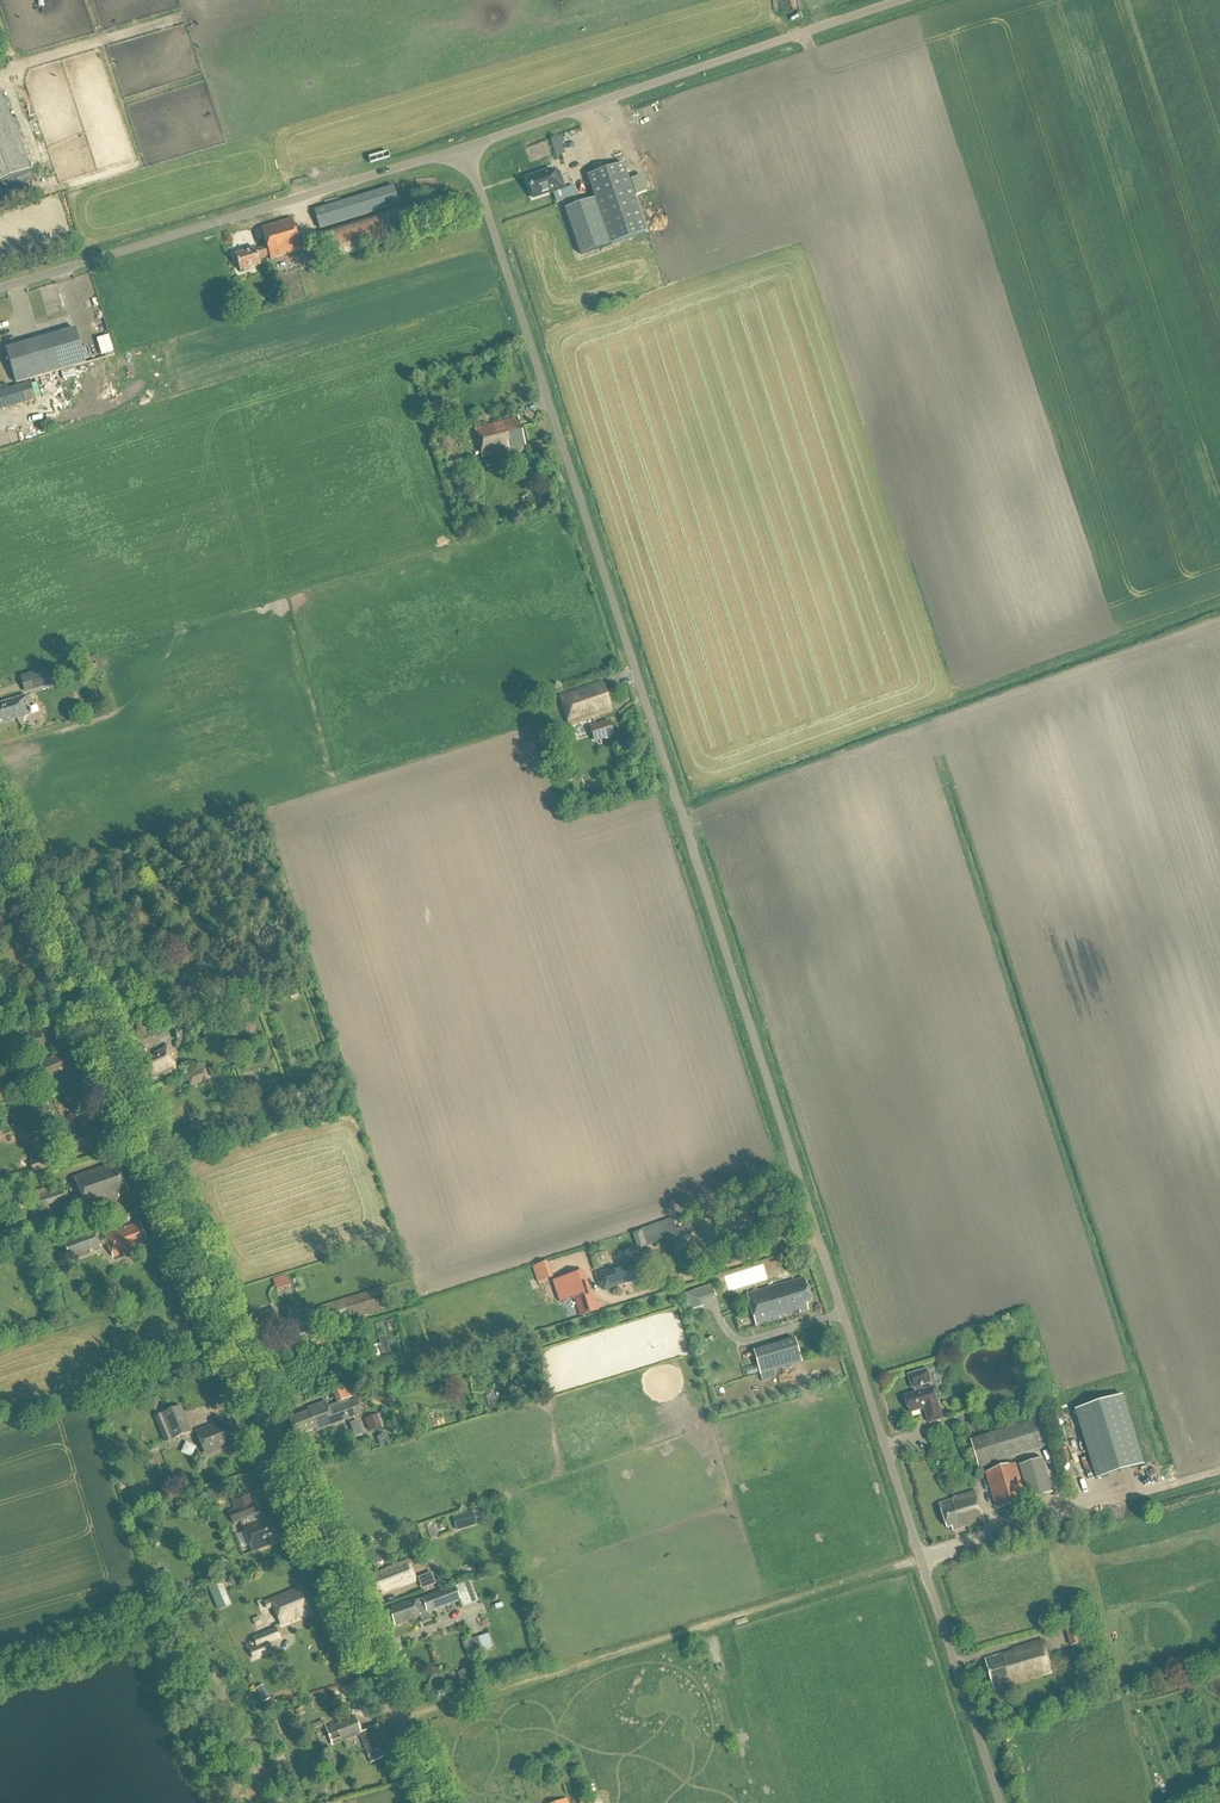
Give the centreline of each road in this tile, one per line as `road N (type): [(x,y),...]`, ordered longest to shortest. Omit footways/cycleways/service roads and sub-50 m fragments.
road 1 (unclassified): [(1000,1802),(463,147)]
road 2 (tertiary): [(433,1802),(0,817)]
road 3 (track): [(921,1559),(397,1720)]
road 4 (unclassified): [(0,290),(463,147)]
road 5 (unclassified): [(463,147),(903,0)]
road 6 (track): [(232,1347),(0,1424)]

